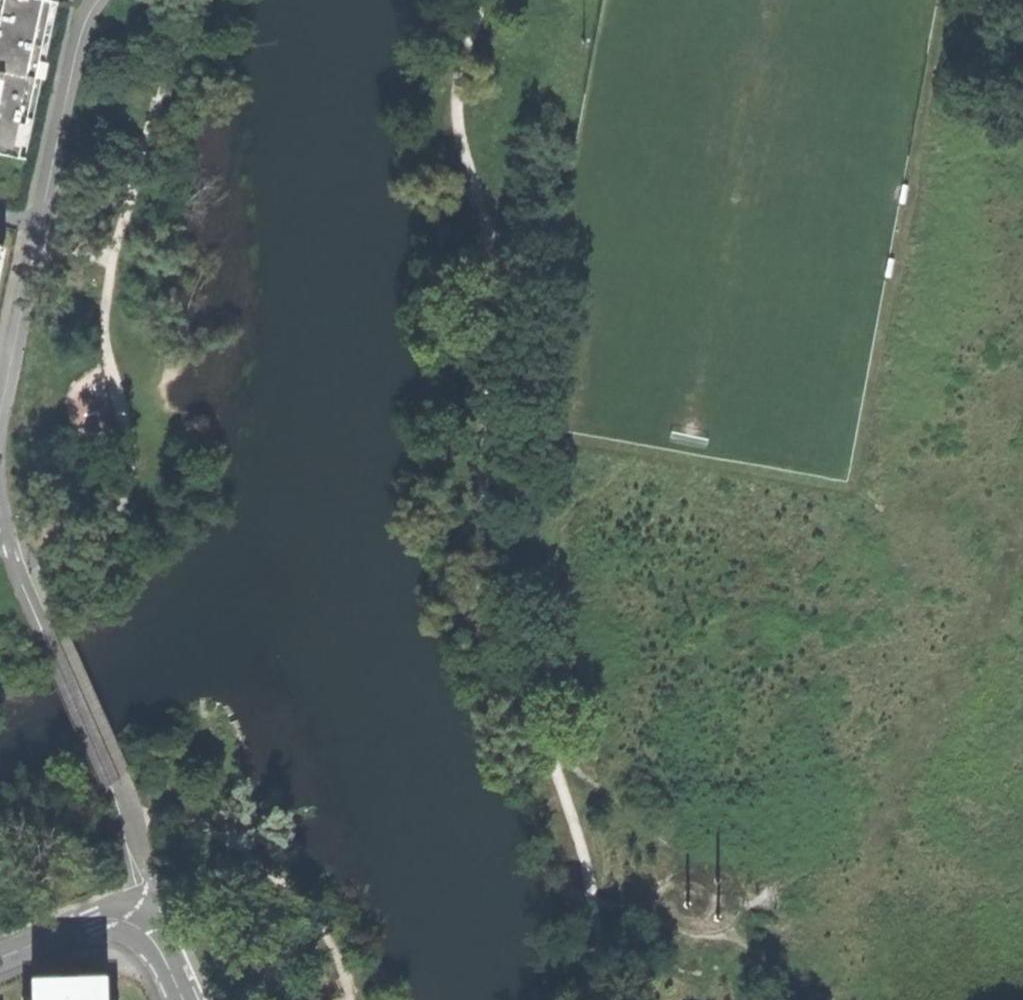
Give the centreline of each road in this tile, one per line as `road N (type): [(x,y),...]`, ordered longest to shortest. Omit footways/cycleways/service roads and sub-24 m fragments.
road 1 (residential): [(0,960),(100,922),(136,920),(160,943),(186,999)]

